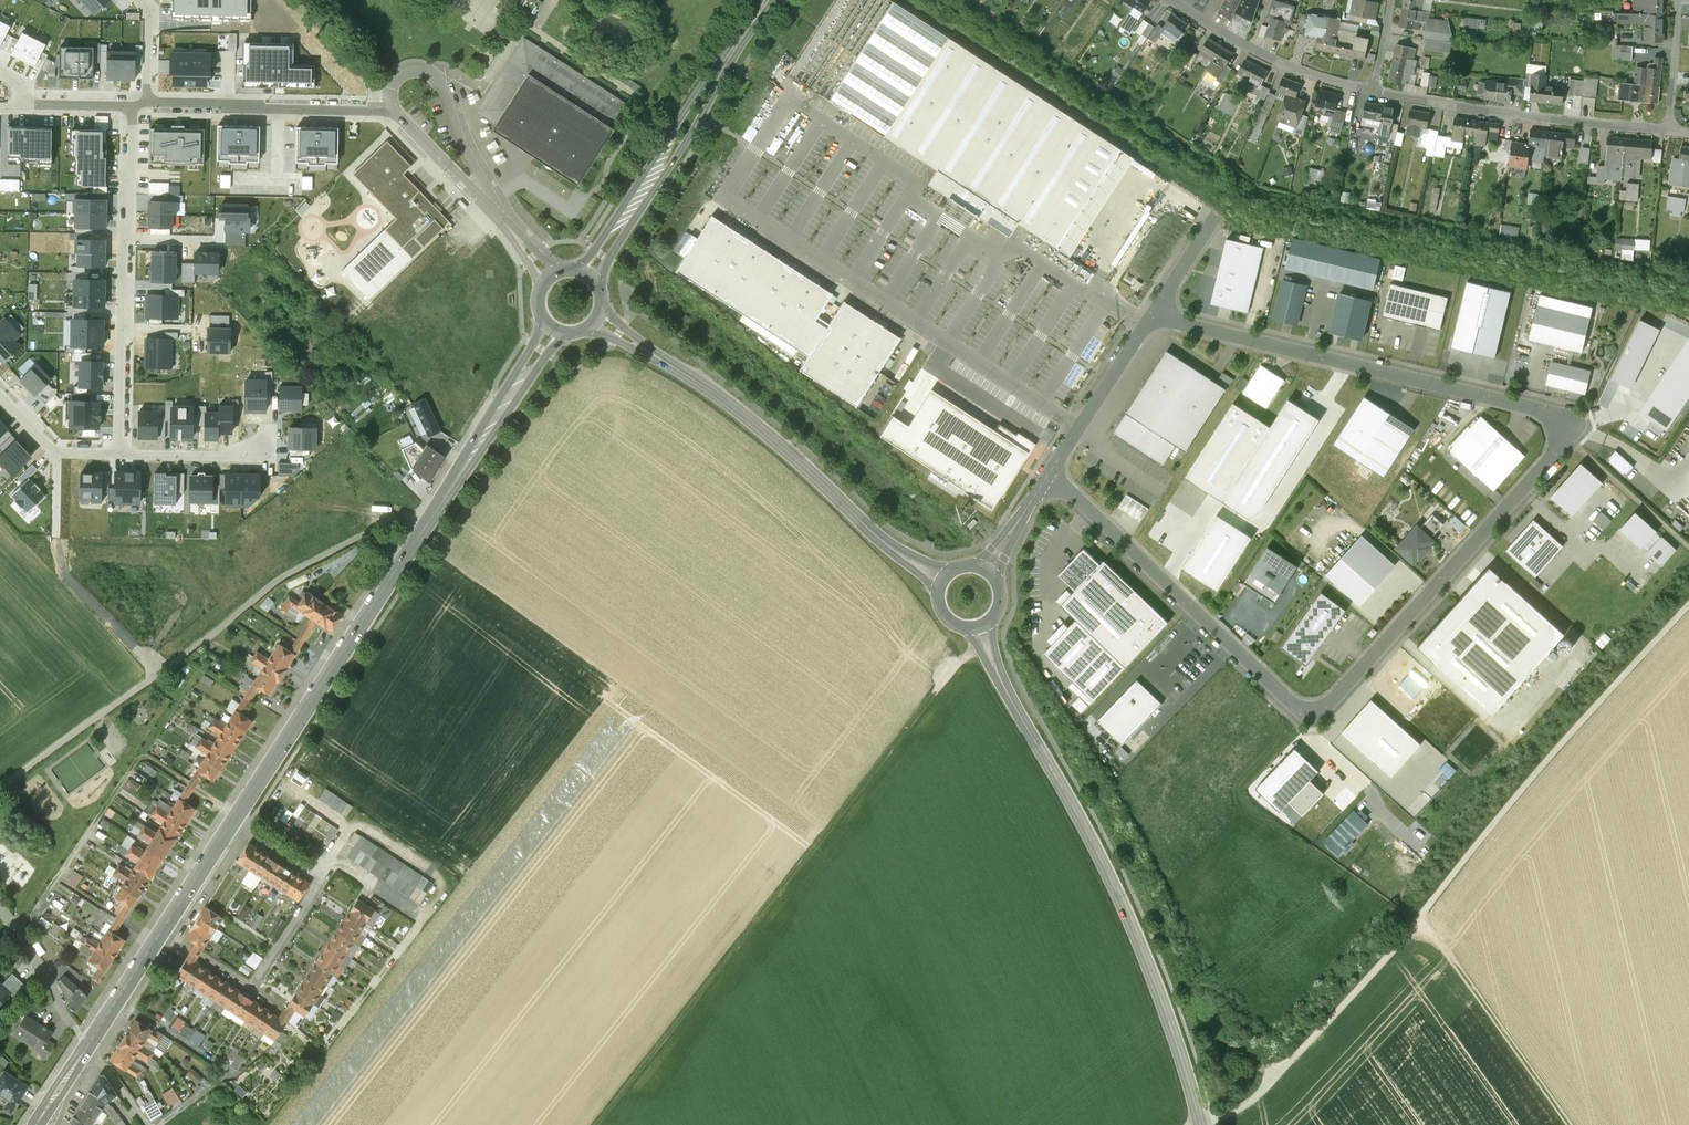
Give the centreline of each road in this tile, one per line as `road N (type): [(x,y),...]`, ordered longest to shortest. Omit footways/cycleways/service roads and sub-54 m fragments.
road 1 (unclassified): [(1152,316),(1540,409),(1562,420),(1568,438),(1322,708),(1287,700),(1050,474)]
road 2 (track): [(1201,1124),(1267,1089),(1421,921),(1502,810),(1688,606)]
road 3 (track): [(598,1124),(964,663),(1009,652)]
road 4 (primary): [(552,329),(232,824)]
road 5 (track): [(0,786),(292,572),(386,522),(426,523)]
road 6 (tertiary): [(942,579),(905,560),(703,383),(596,317)]
road 7 (tertiary): [(1034,738),(1100,849),(1193,1077)]
road 8 (primary): [(770,0),(588,275)]
road 9 (residential): [(1371,85),(1535,117),(1675,132)]
road 10 (track): [(1575,1124),(1446,945),(1421,921)]
road 11 (residential): [(394,109),(150,104)]
road 12 (residential): [(232,824),(322,881),(252,991)]
road 13 (unclassified): [(498,212),(439,83),(409,70),(389,90),(394,109)]
road 14 (residential): [(1171,0),(1245,44),(1371,85)]
road 15 (unclassified): [(1050,474),(1152,316)]
road 16 (unclassified): [(90,1041),(0,903)]
road 17 (unclassified): [(394,109),(498,212)]
road 18 (residential): [(122,454),(221,457),(257,446)]
road 19 (residential): [(129,104),(126,238)]
road 20 (primary): [(162,930),(90,1041)]
road 21 (residential): [(1675,132),(1682,0)]
road 22 (residential): [(125,327),(122,454)]
road 23 (primary): [(232,824),(162,930)]
road 24 (tertiary): [(1034,738),(982,625)]

